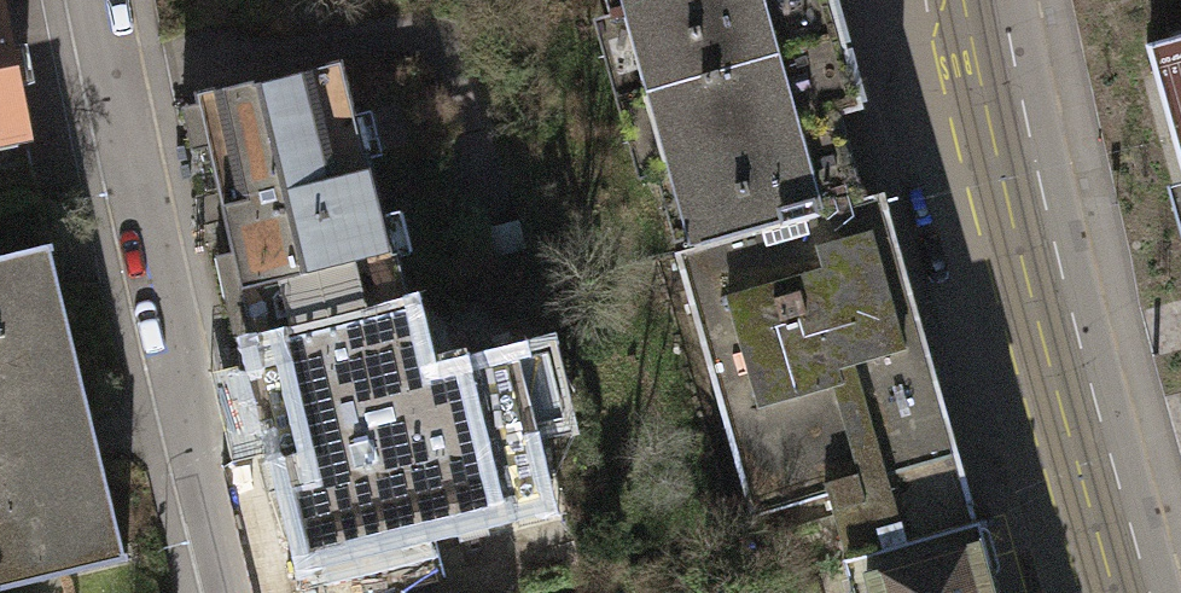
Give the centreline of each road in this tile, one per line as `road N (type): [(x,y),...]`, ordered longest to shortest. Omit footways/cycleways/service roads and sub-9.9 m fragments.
road 1 (tertiary): [(966,0),(1014,232),(1116,592)]
road 2 (residential): [(227,592),(91,0)]

